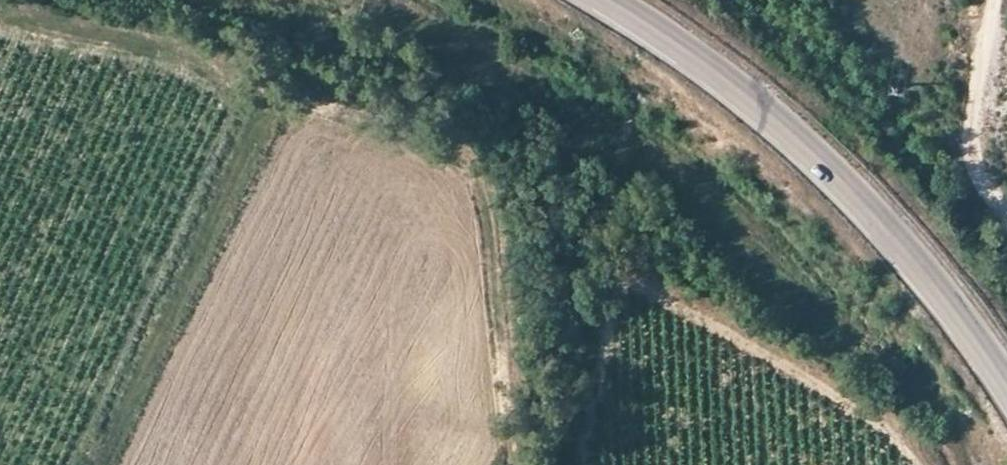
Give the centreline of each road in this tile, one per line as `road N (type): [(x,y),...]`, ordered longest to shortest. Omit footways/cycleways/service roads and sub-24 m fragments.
road 1 (secondary): [(611,0),(740,88),(833,170),(942,293),(1006,385)]
road 2 (track): [(483,464),(513,386),(488,277),(492,216),(482,179),(462,155),(301,96)]
road 3 (track): [(0,16),(301,96)]
road 4 (track): [(1006,218),(978,172),(972,144),(991,0)]
road 5 (track): [(616,285),(577,464)]

